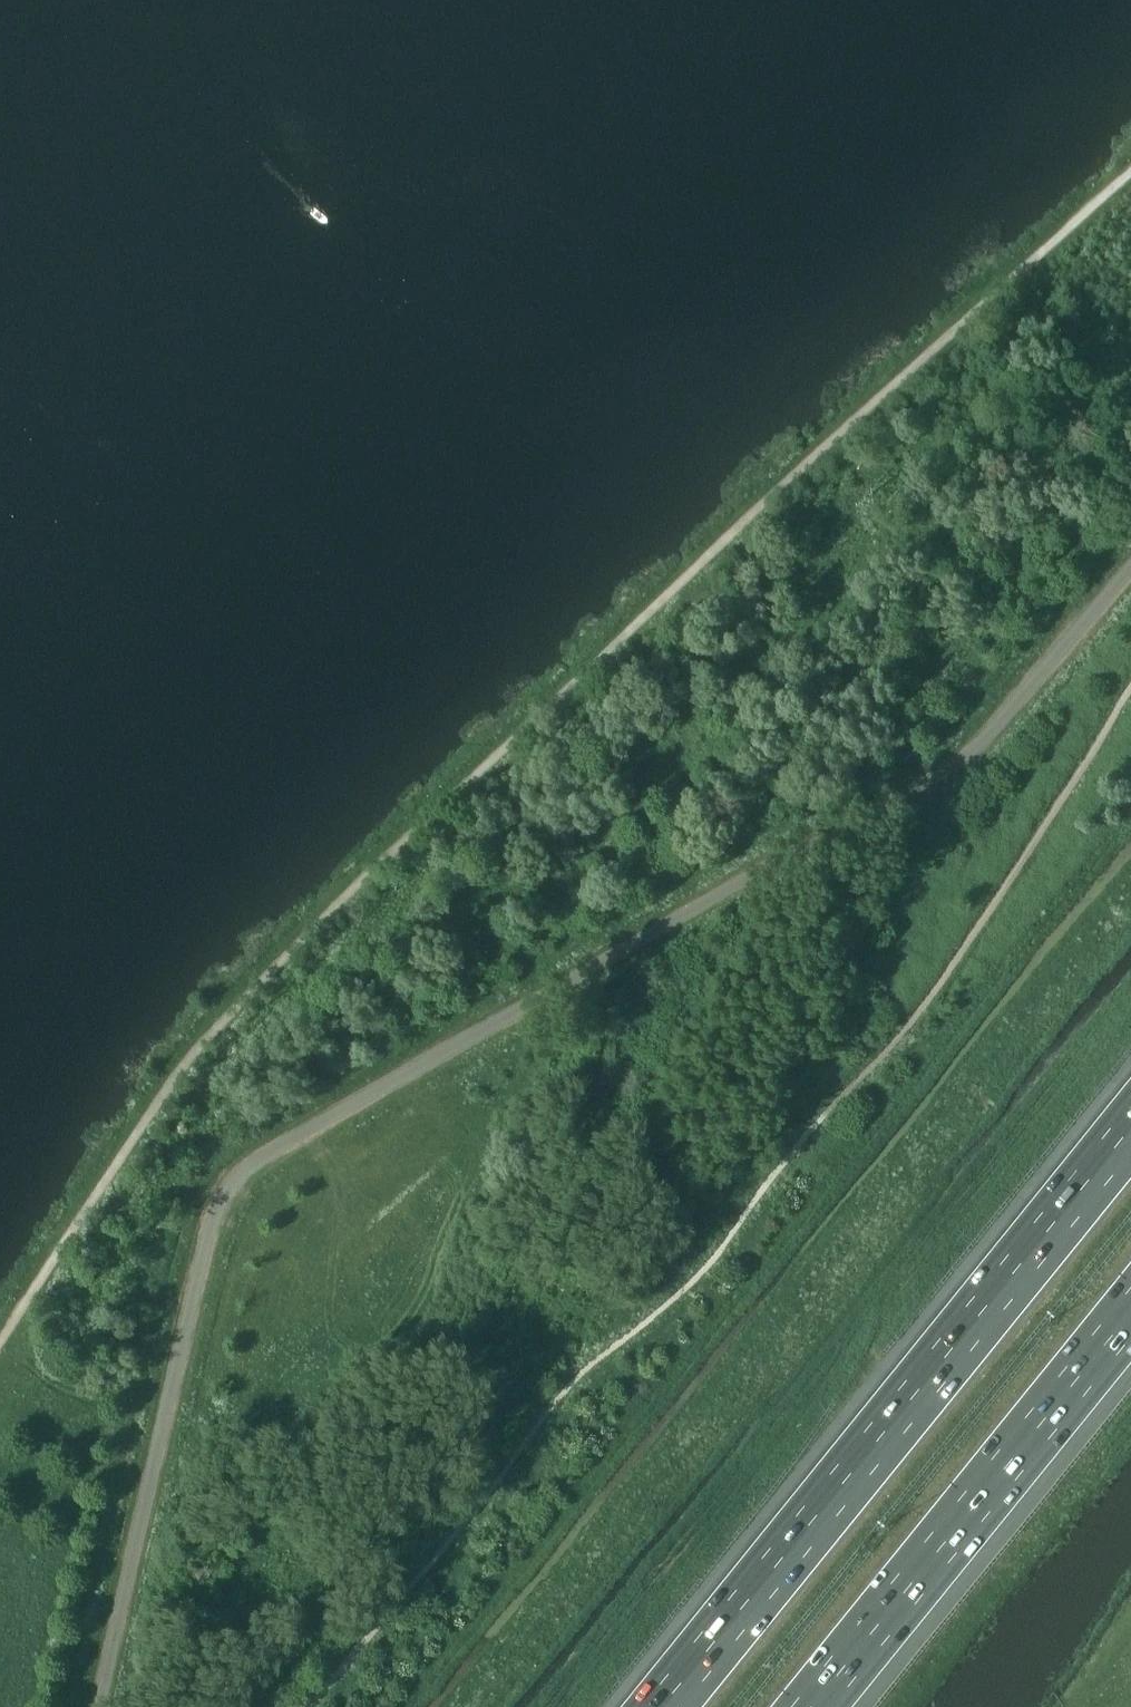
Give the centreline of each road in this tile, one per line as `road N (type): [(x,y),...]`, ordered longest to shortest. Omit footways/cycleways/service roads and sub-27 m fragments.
road 1 (motorway): [(1130,1130),(664,1706)]
road 2 (motorway): [(815,1706),(1130,1318)]

